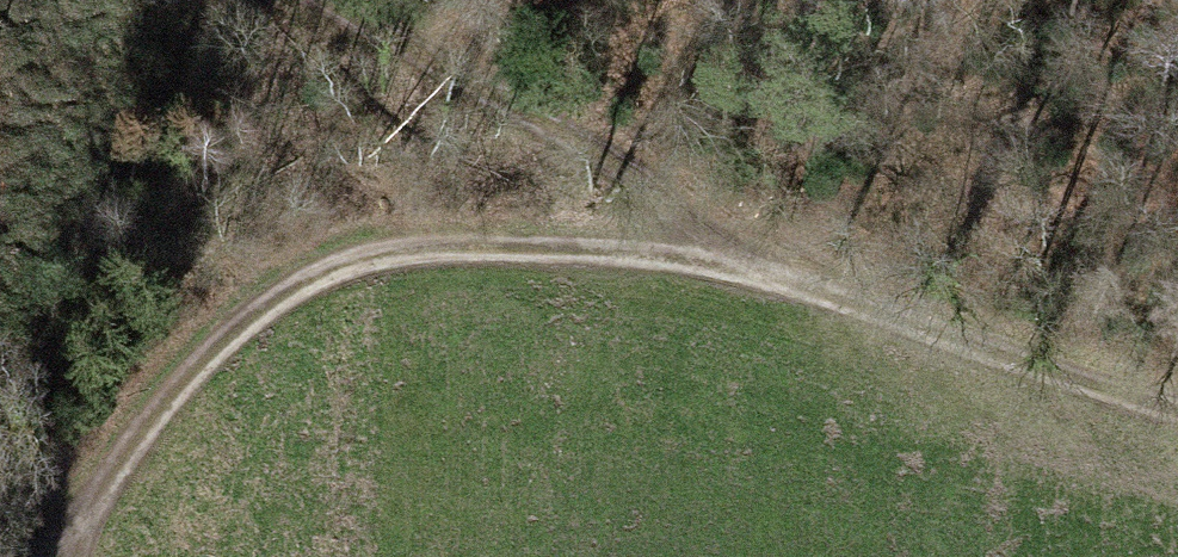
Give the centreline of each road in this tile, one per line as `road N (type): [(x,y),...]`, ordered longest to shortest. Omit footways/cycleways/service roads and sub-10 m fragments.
road 1 (track): [(1177,415),(733,269),(390,258),(233,339),(128,457),(85,556)]
road 2 (track): [(310,0),(661,195),(733,269)]

